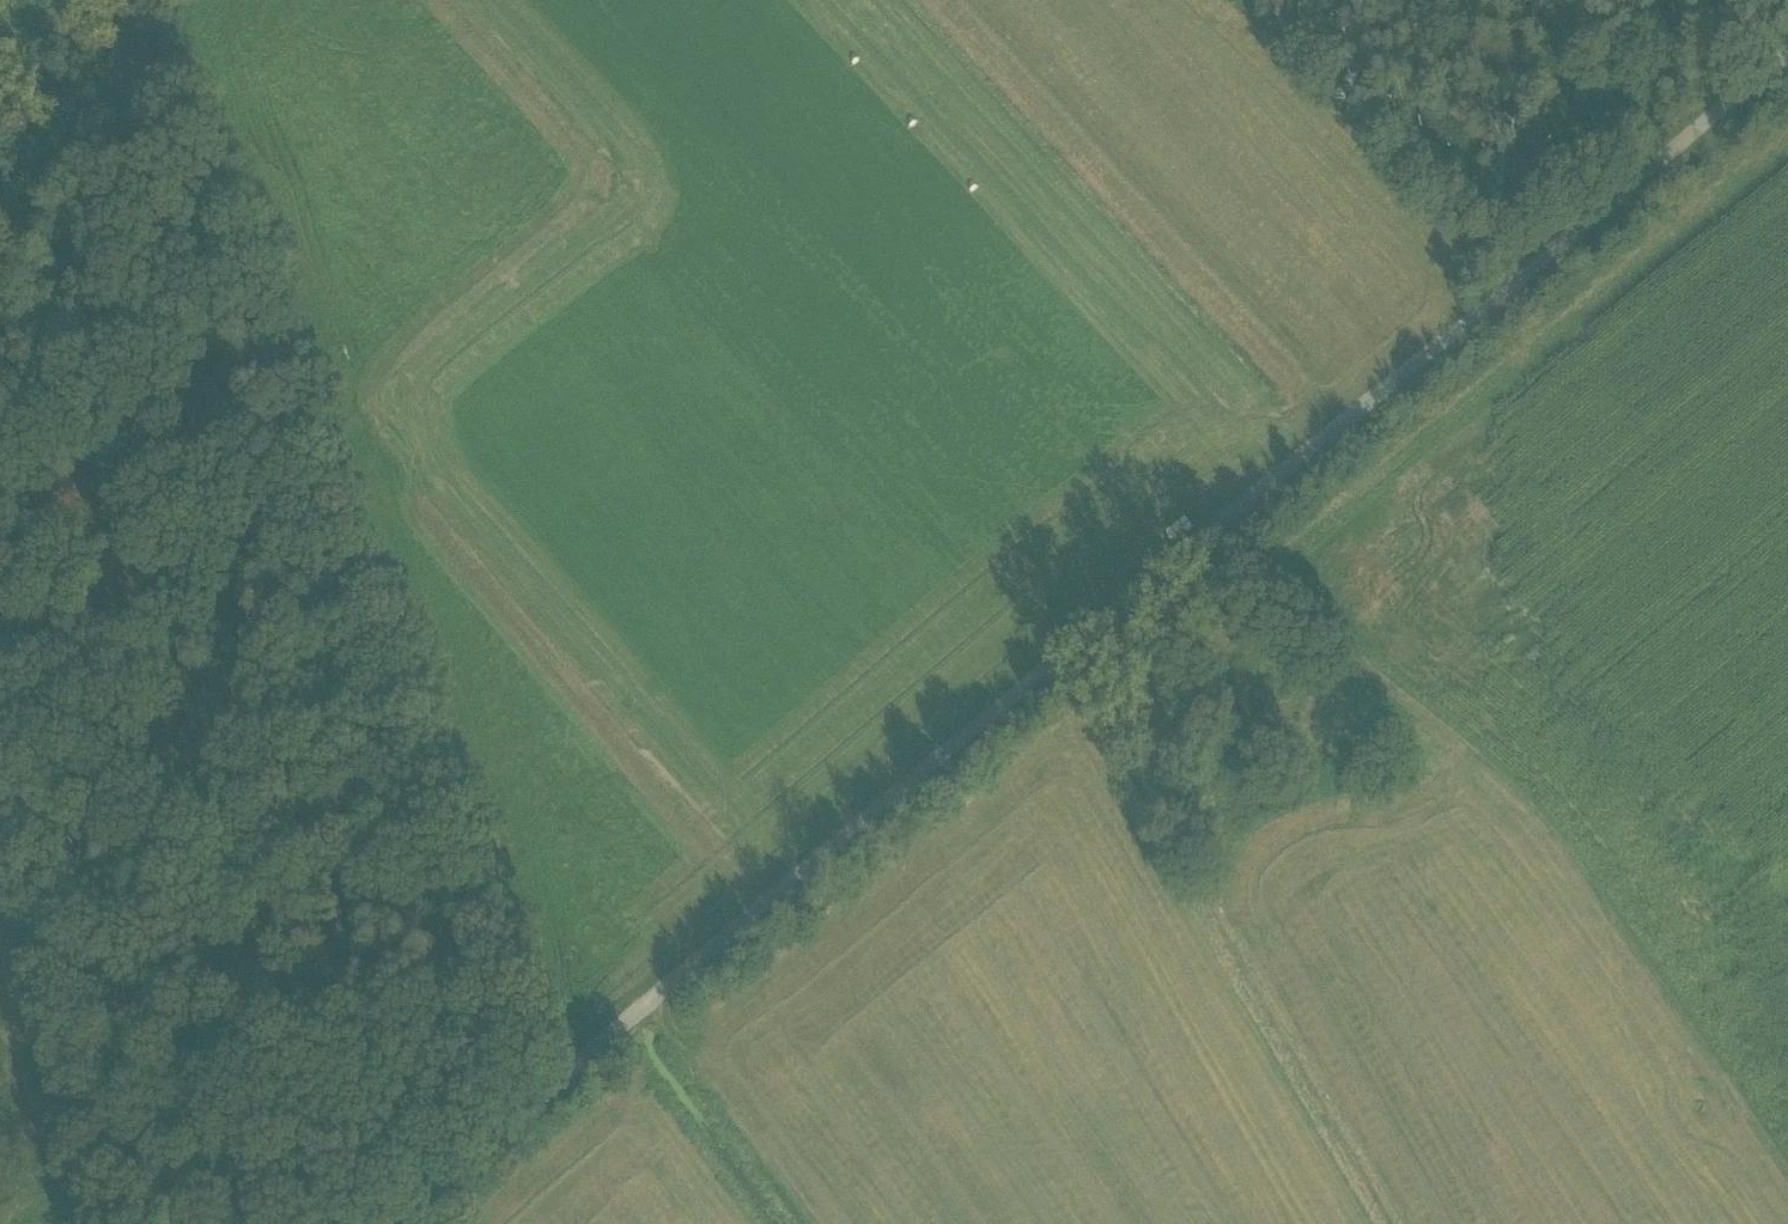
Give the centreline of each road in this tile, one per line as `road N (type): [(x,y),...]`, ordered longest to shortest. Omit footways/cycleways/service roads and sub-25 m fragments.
road 1 (track): [(1787,55),(400,1223)]
road 2 (track): [(1787,1159),(1551,812),(1457,727),(1207,539)]

